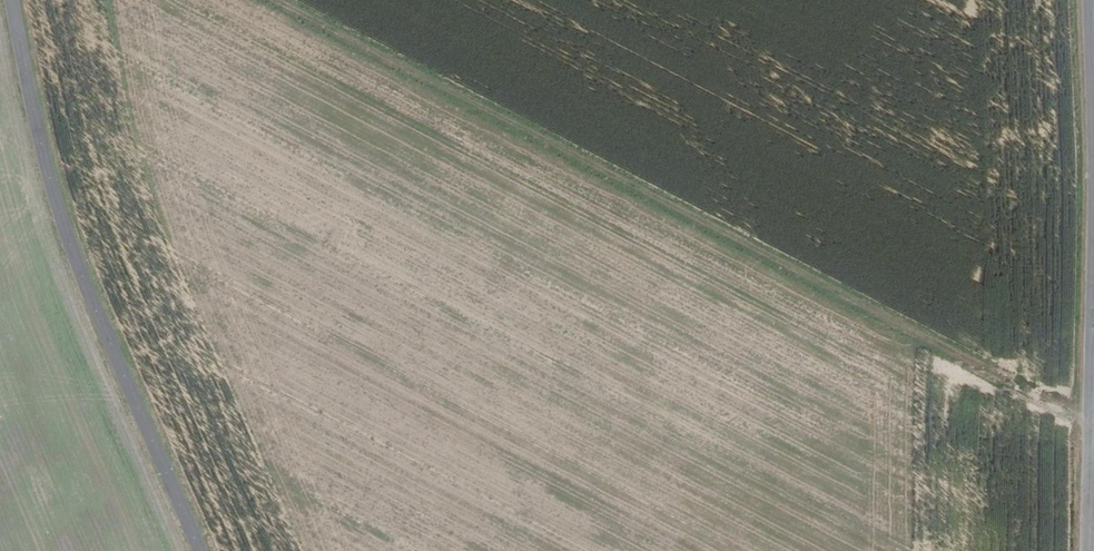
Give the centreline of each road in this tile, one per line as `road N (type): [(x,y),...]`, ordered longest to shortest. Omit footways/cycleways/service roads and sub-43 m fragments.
road 1 (track): [(272,0),(1093,425)]
road 2 (tertiary): [(202,550),(78,268),(51,187),(11,0)]
road 3 (unclassified): [(1093,240),(1087,0)]
road 4 (unclassified): [(1088,550),(1093,333)]

